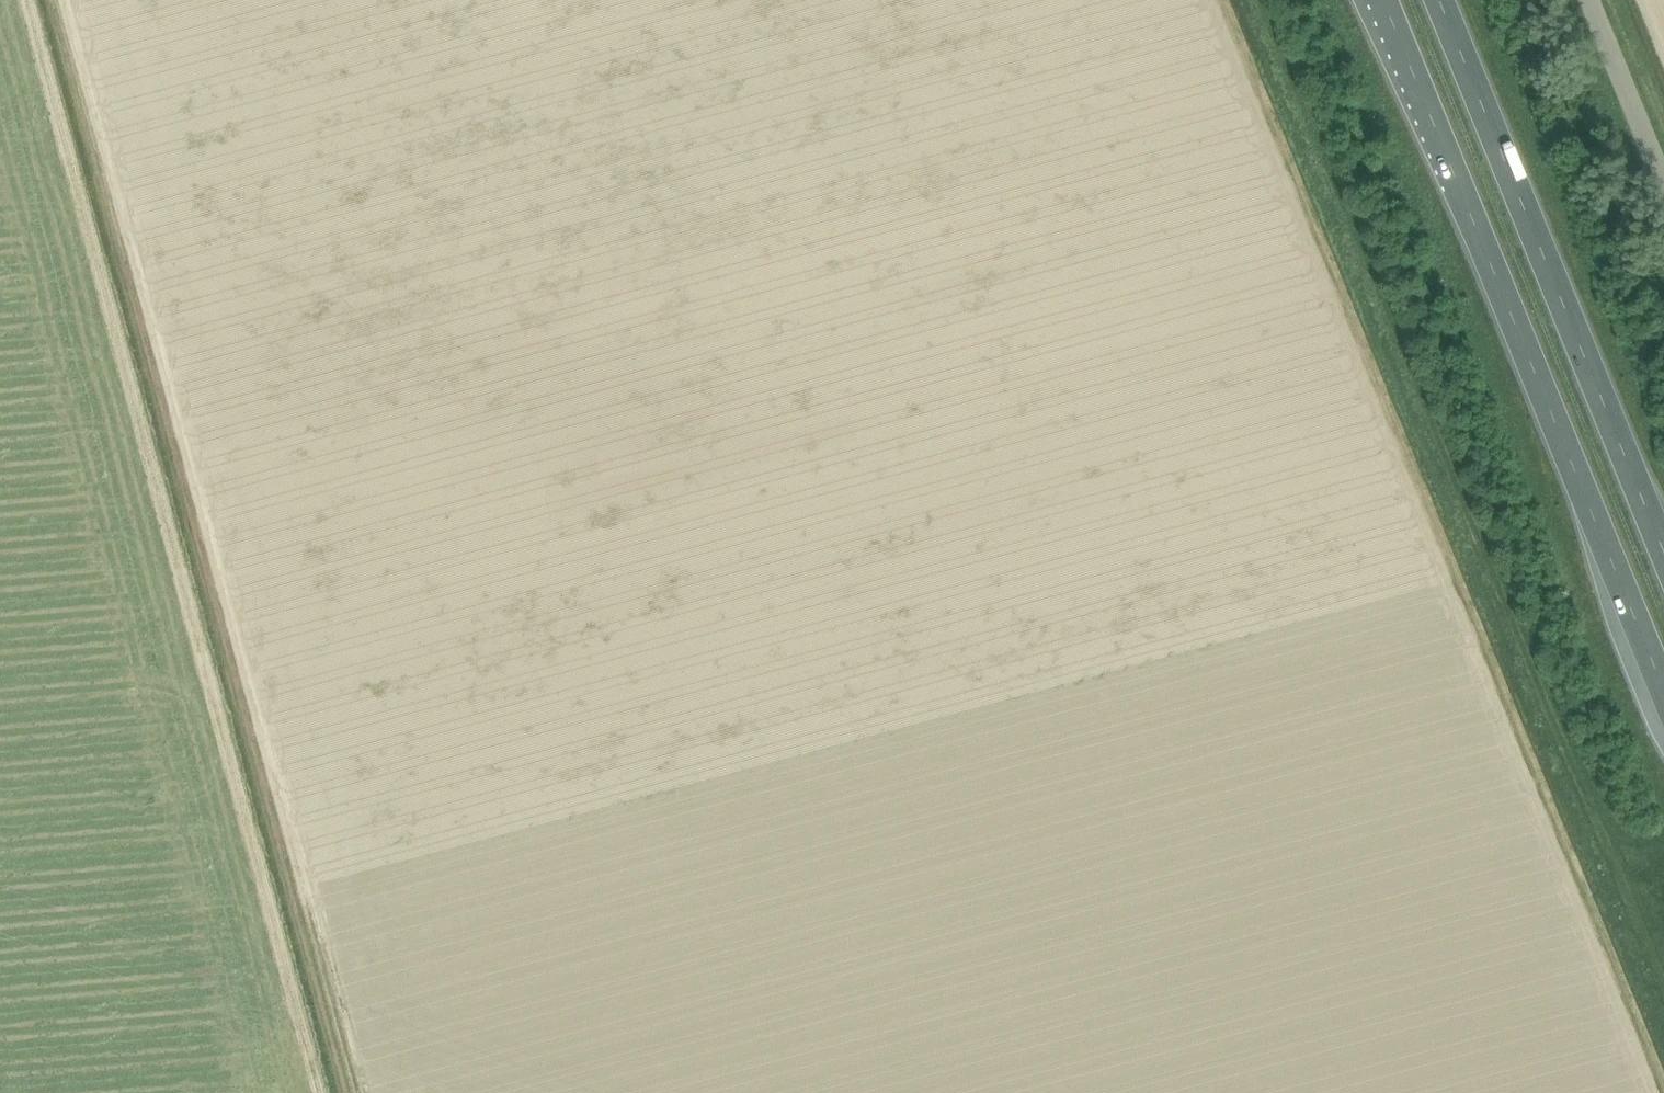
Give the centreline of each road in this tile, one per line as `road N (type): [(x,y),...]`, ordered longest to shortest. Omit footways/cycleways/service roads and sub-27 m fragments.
road 1 (trunk): [(1383,0),(1663,690)]
road 2 (trunk): [(1663,554),(1438,0)]
road 3 (unclassified): [(1663,184),(1589,0)]

